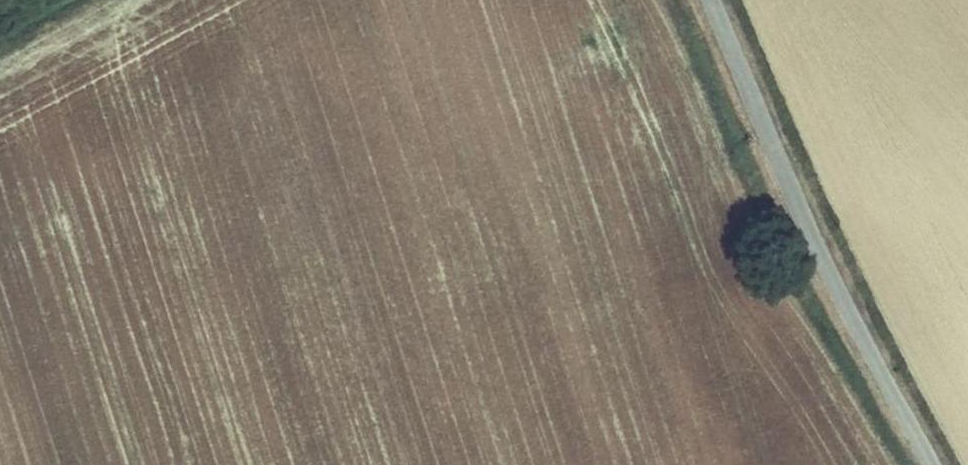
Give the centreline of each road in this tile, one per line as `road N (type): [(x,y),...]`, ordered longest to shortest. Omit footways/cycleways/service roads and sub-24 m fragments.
road 1 (unclassified): [(936,464),(846,305),(711,0)]

